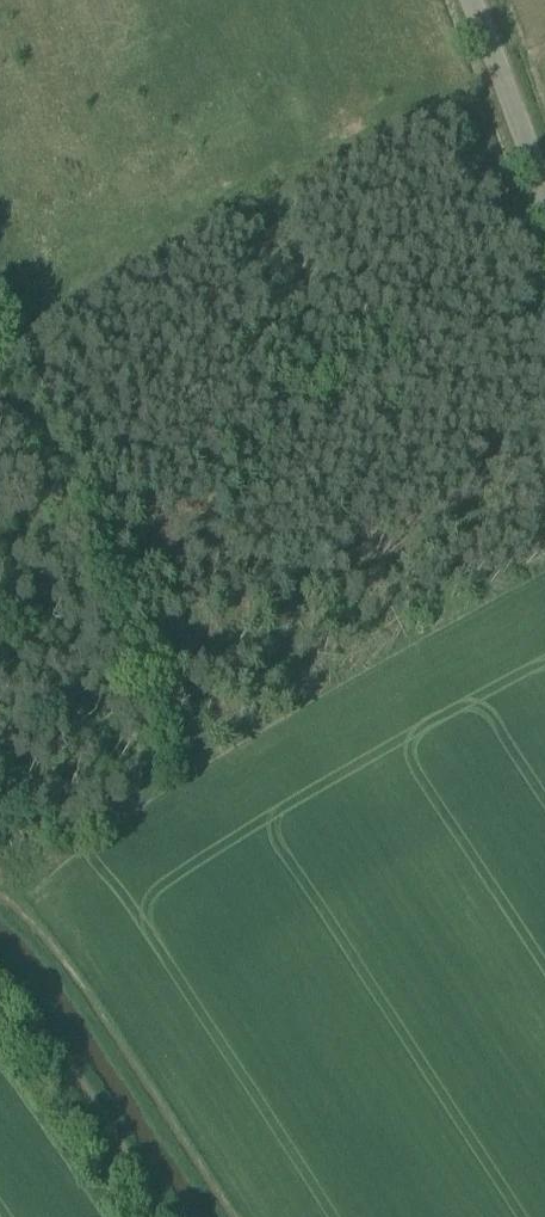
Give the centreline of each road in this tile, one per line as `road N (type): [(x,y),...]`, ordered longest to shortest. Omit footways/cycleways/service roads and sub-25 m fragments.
road 1 (unclassified): [(544,238),(459,0)]

